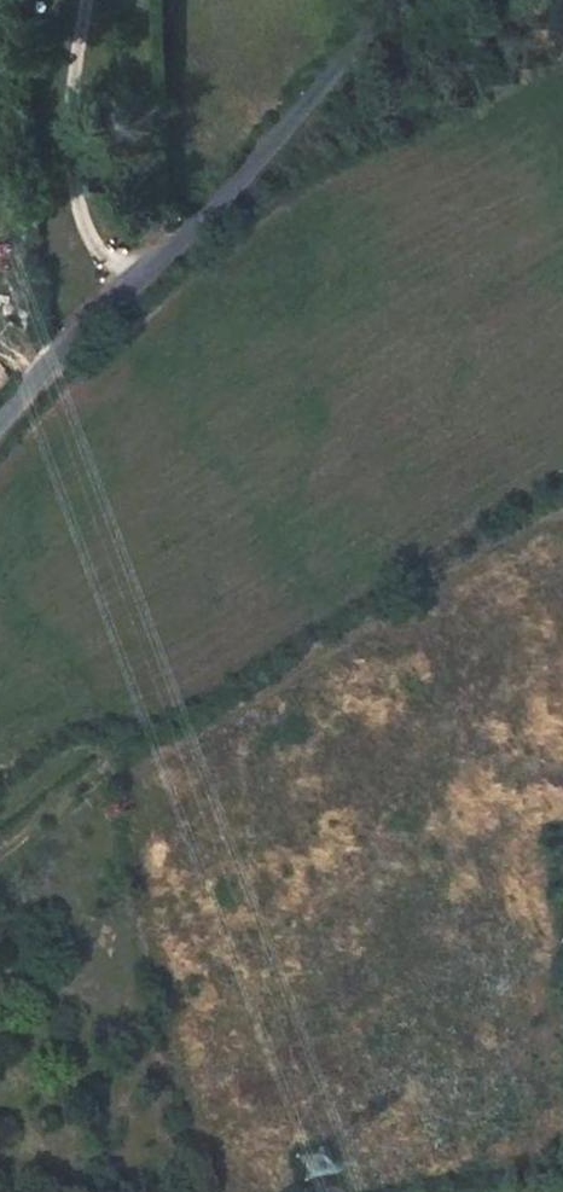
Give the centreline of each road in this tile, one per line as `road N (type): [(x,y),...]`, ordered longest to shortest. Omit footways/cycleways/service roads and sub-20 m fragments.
road 1 (residential): [(0,429),(68,342),(295,123),(397,0)]

